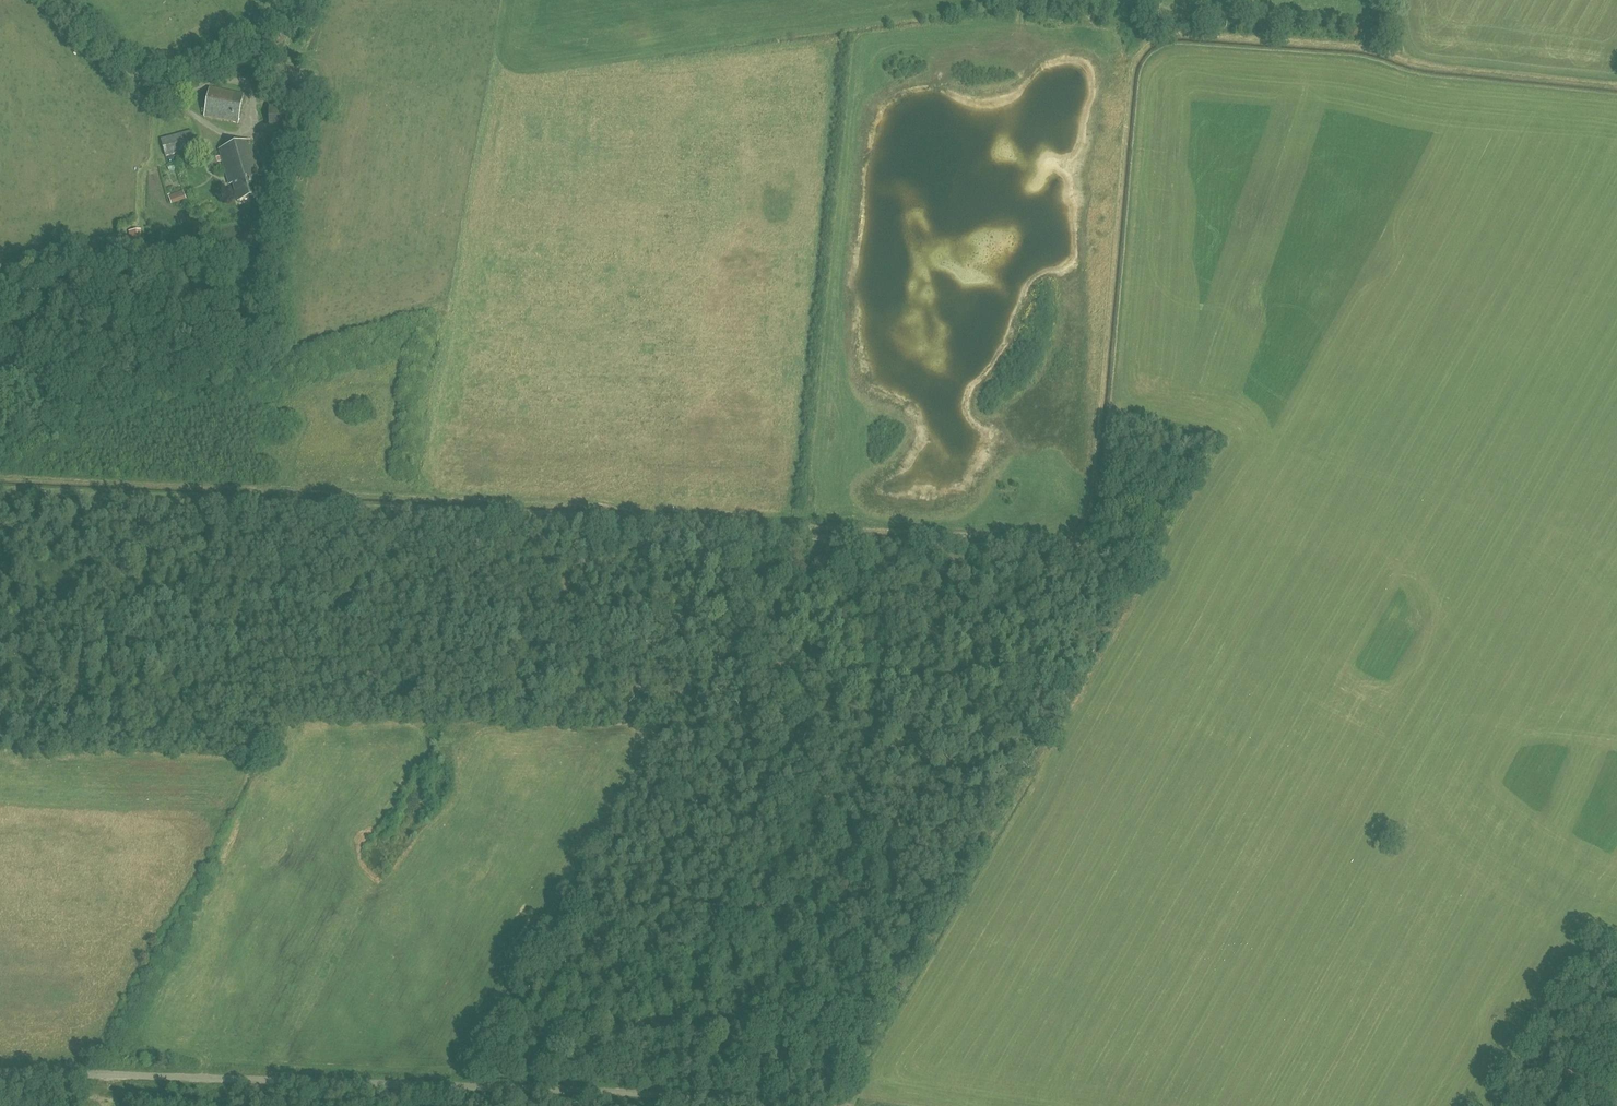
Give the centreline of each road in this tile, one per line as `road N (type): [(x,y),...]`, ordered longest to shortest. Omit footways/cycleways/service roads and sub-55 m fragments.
road 1 (unclassified): [(799,1105),(0,1073)]
road 2 (track): [(0,489),(632,526)]

